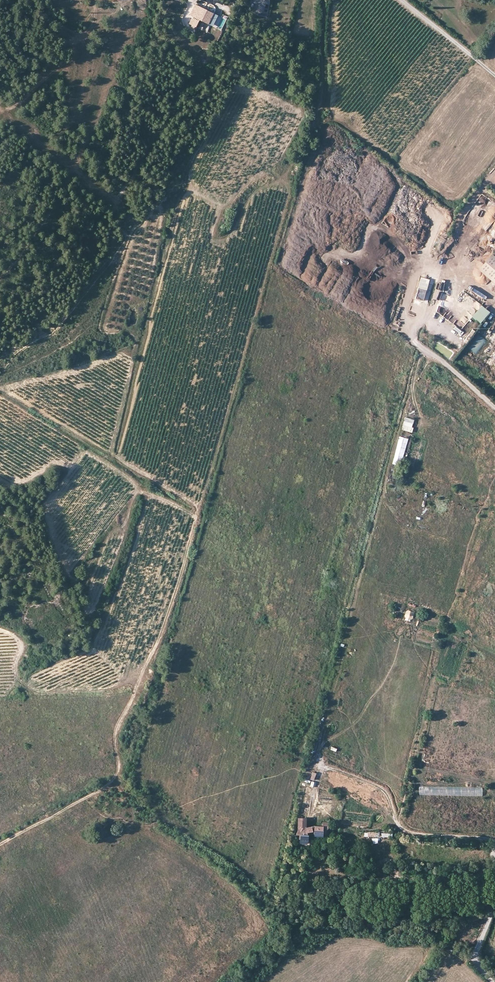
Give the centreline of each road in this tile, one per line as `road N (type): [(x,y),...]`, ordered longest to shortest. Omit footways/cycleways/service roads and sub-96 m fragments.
road 1 (track): [(0,844),(115,777),(118,725),(159,639),(196,517)]

